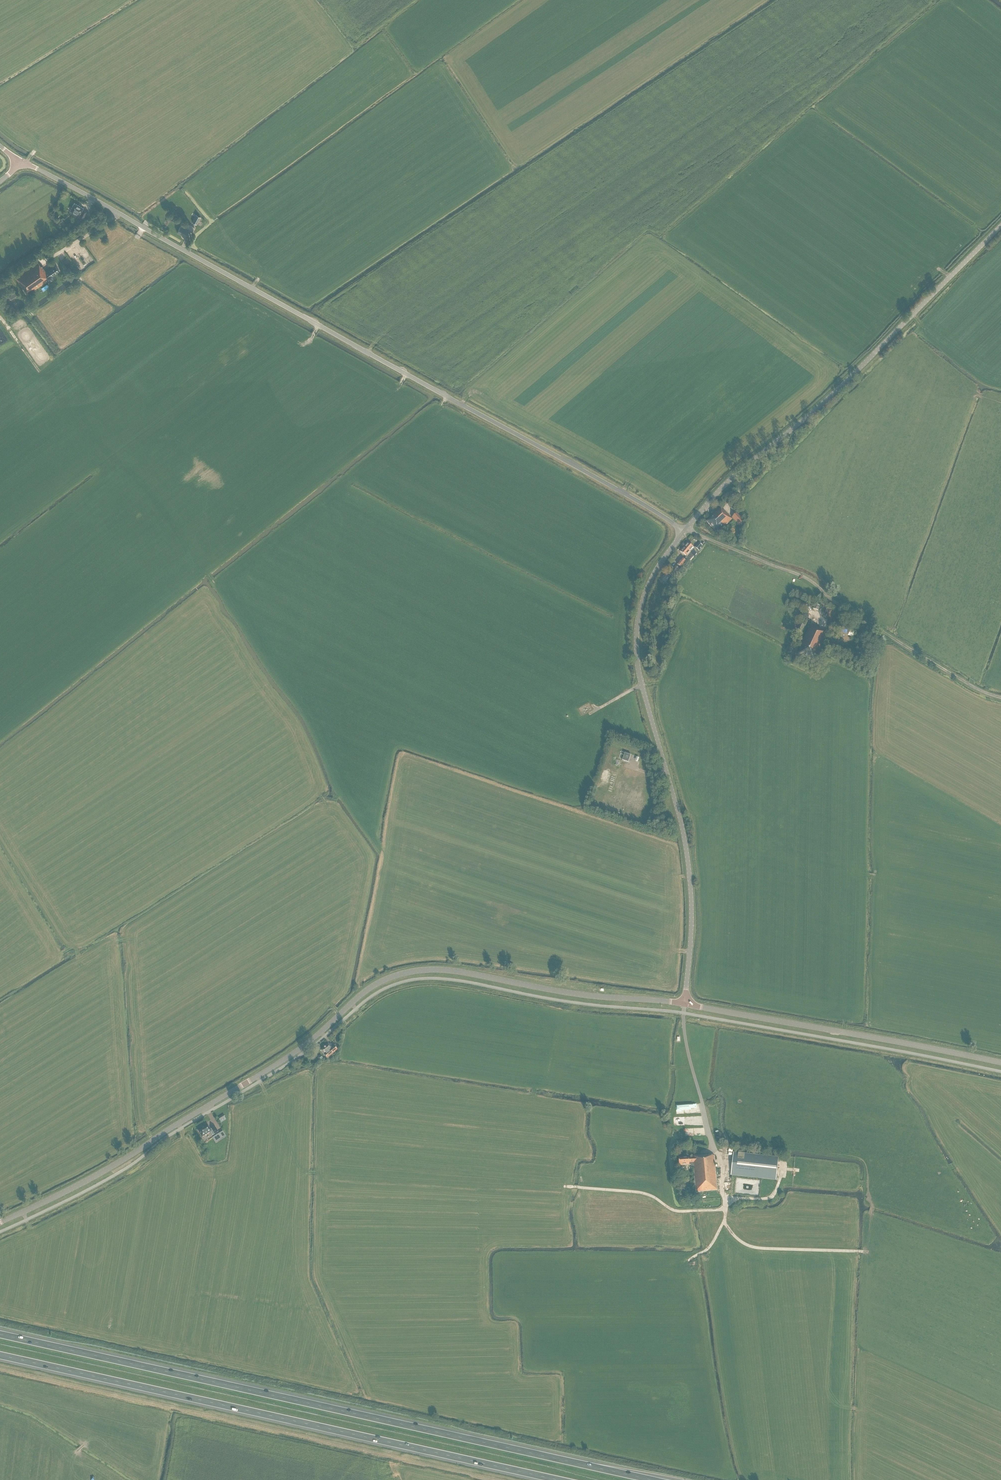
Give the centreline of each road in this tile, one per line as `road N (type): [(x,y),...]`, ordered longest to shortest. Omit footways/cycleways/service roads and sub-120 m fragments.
road 1 (unclassified): [(684,531),(19,160)]
road 2 (tertiary): [(685,1004),(452,971),(395,976),(269,1069),(101,1173),(0,1222)]
road 3 (motorway): [(653,1479),(0,1335)]
road 4 (motorway): [(0,1356),(559,1479)]
road 5 (tertiary): [(685,1004),(690,875),(636,649),(644,595),(684,531)]
road 6 (tertiary): [(684,531),(1000,226)]
road 7 (track): [(687,528),(807,579),(909,649),(1000,697)]
road 8 (tertiary): [(1000,1062),(685,1004)]

